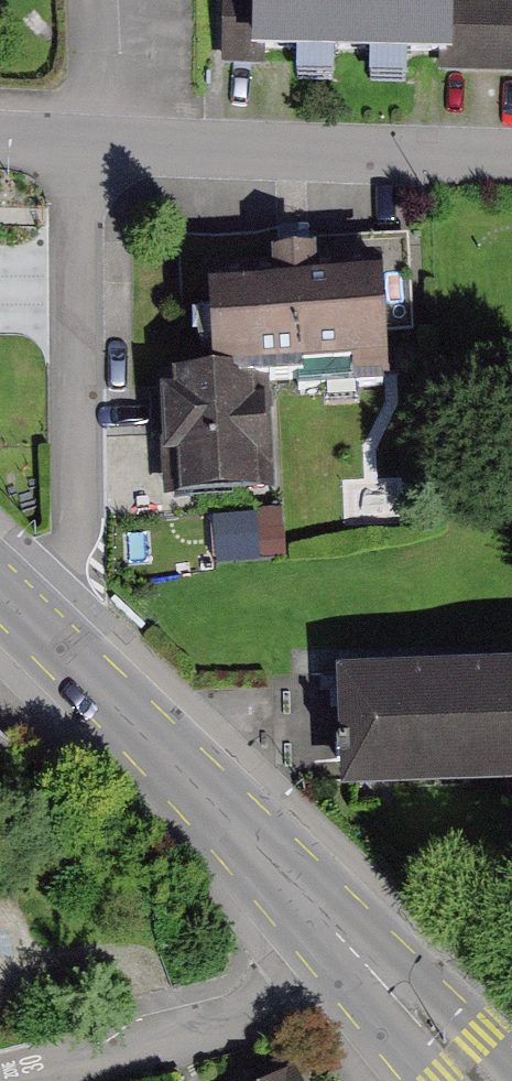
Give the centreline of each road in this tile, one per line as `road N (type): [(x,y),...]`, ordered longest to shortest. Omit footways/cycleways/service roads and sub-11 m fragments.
road 1 (residential): [(78,139),(77,502),(65,565),(23,611)]
road 2 (tertiary): [(23,611),(346,943)]
road 3 (residential): [(78,139),(511,155)]
road 4 (residential): [(346,943),(282,998),(211,1027),(4,1080)]
road 5 (tertiary): [(346,943),(482,1080)]

